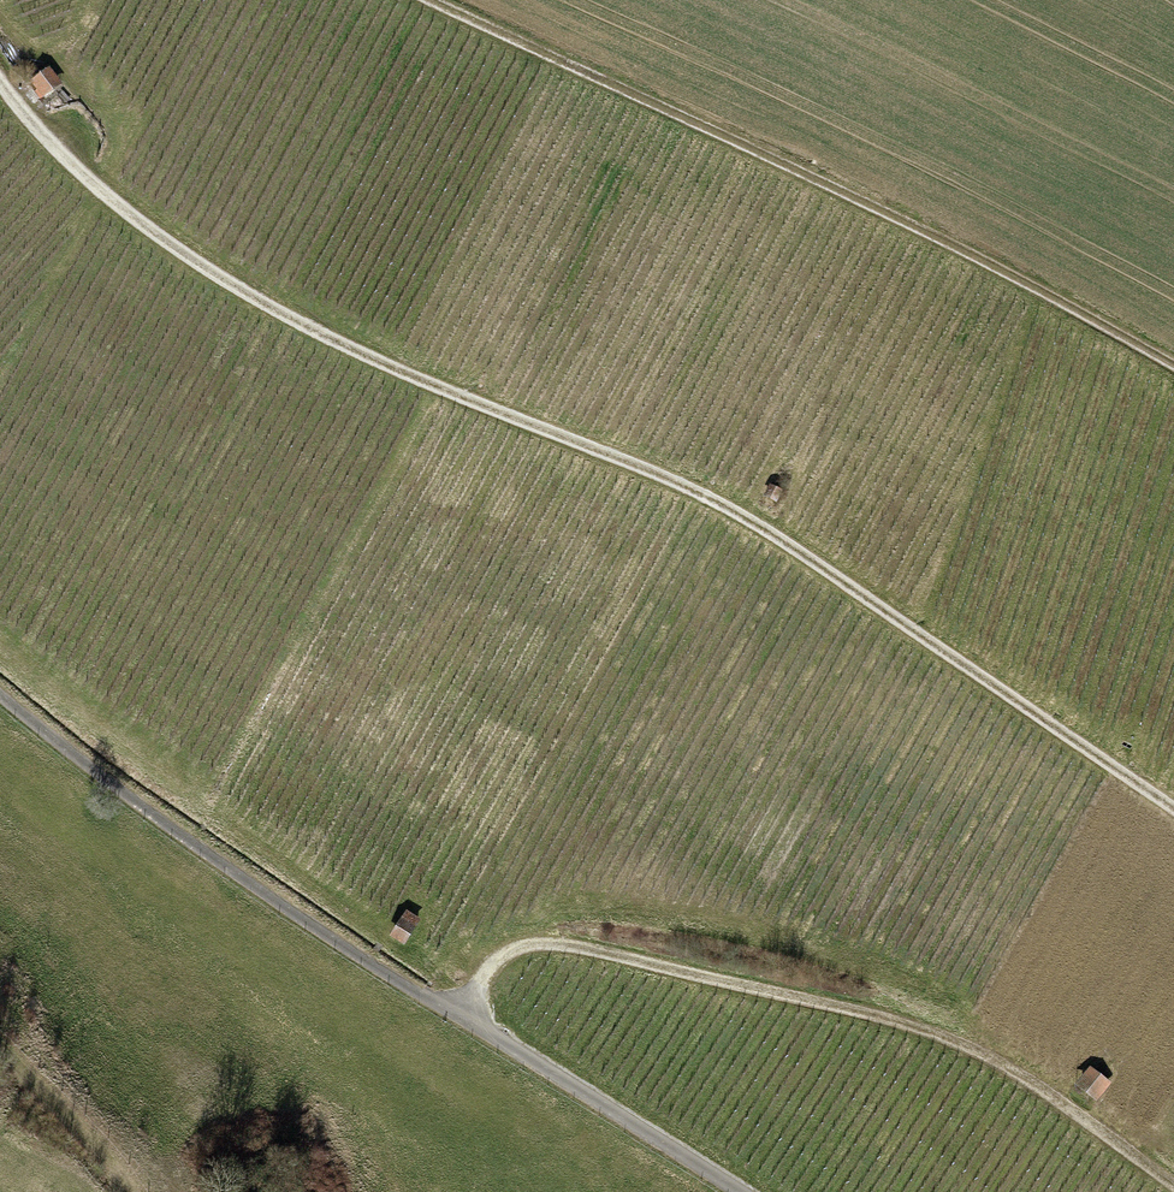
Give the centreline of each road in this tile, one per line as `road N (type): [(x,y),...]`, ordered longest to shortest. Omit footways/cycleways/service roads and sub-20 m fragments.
road 1 (track): [(1173,809),(740,515),(307,328),(197,262),(64,156),(0,76)]
road 2 (track): [(739,1191),(321,932),(0,694)]
road 3 (track): [(436,0),(939,238),(1173,365)]
road 4 (track): [(460,1016),(506,953),(555,945),(878,1017),(937,1034),(1023,1077),(1173,1185)]
road 5 (track): [(0,1045),(131,1191)]

